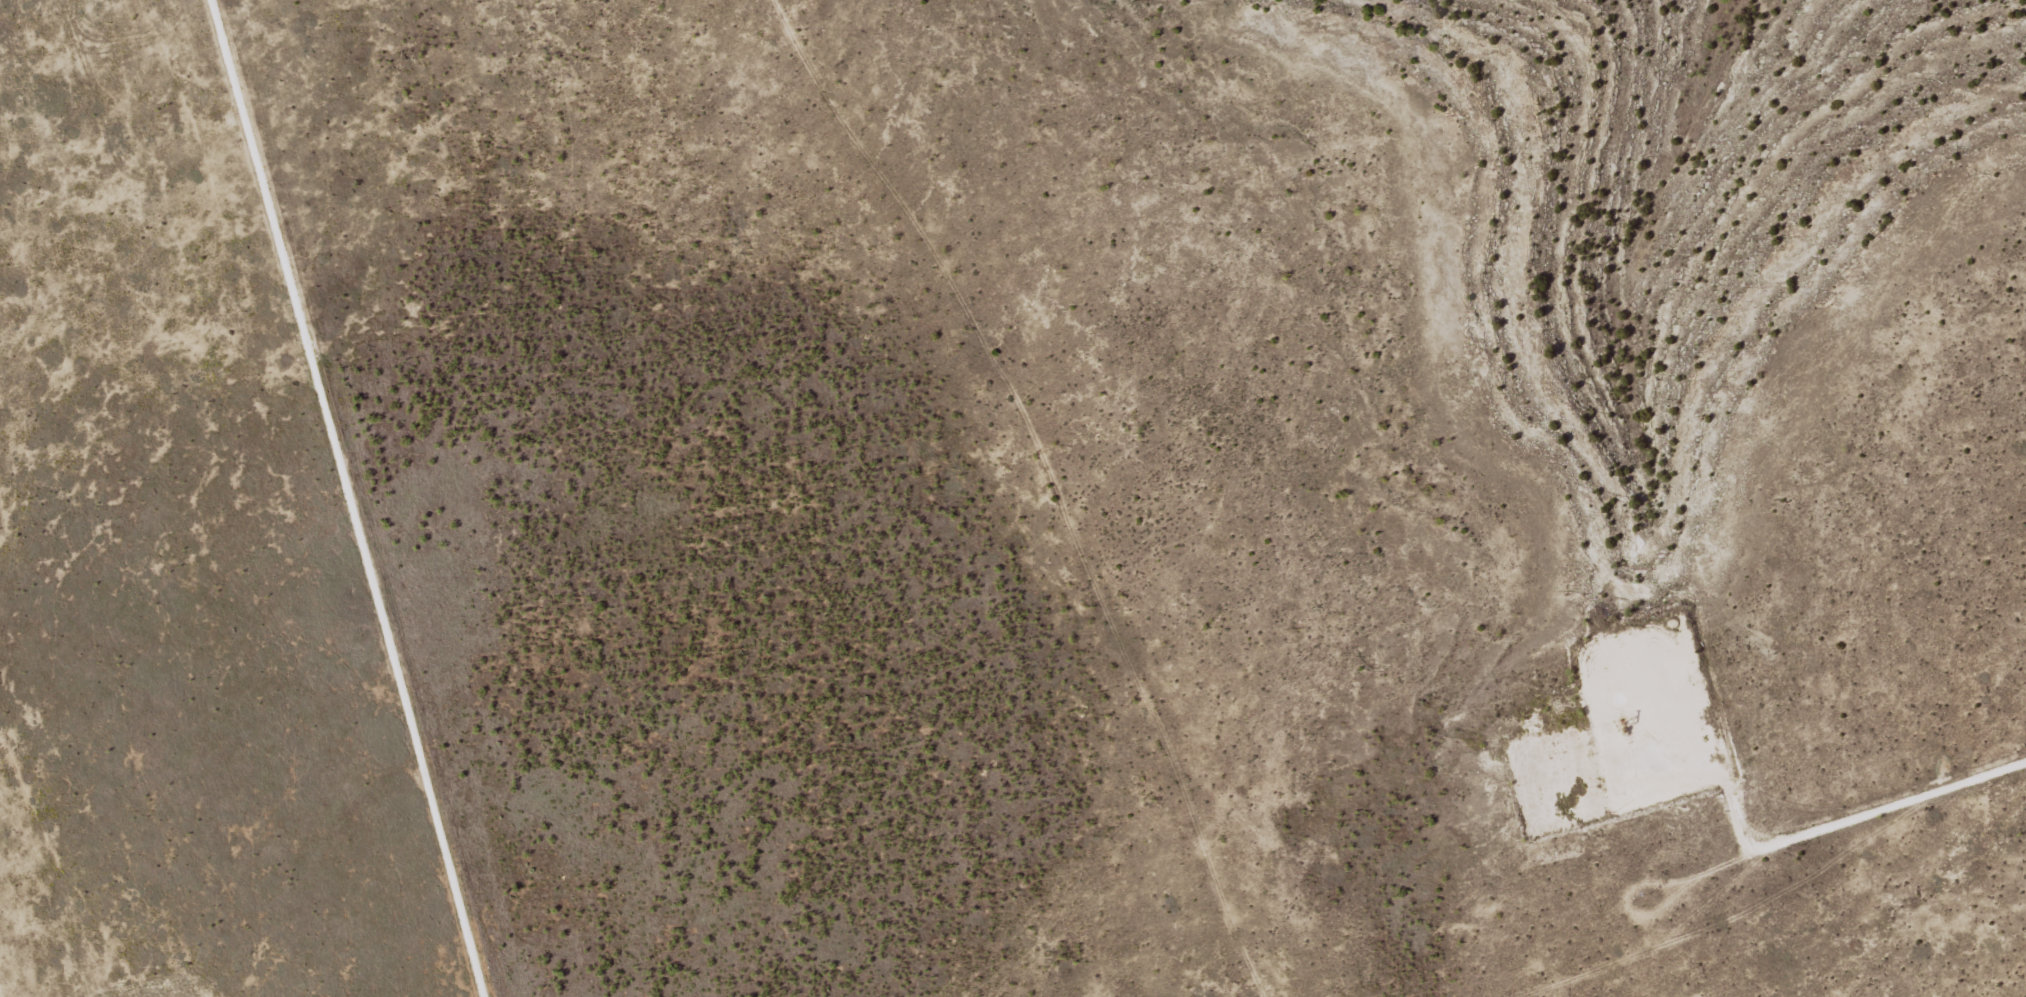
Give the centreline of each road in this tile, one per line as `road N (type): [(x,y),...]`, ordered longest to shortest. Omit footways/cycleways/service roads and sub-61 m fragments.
road 1 (track): [(507,996),(237,0)]

